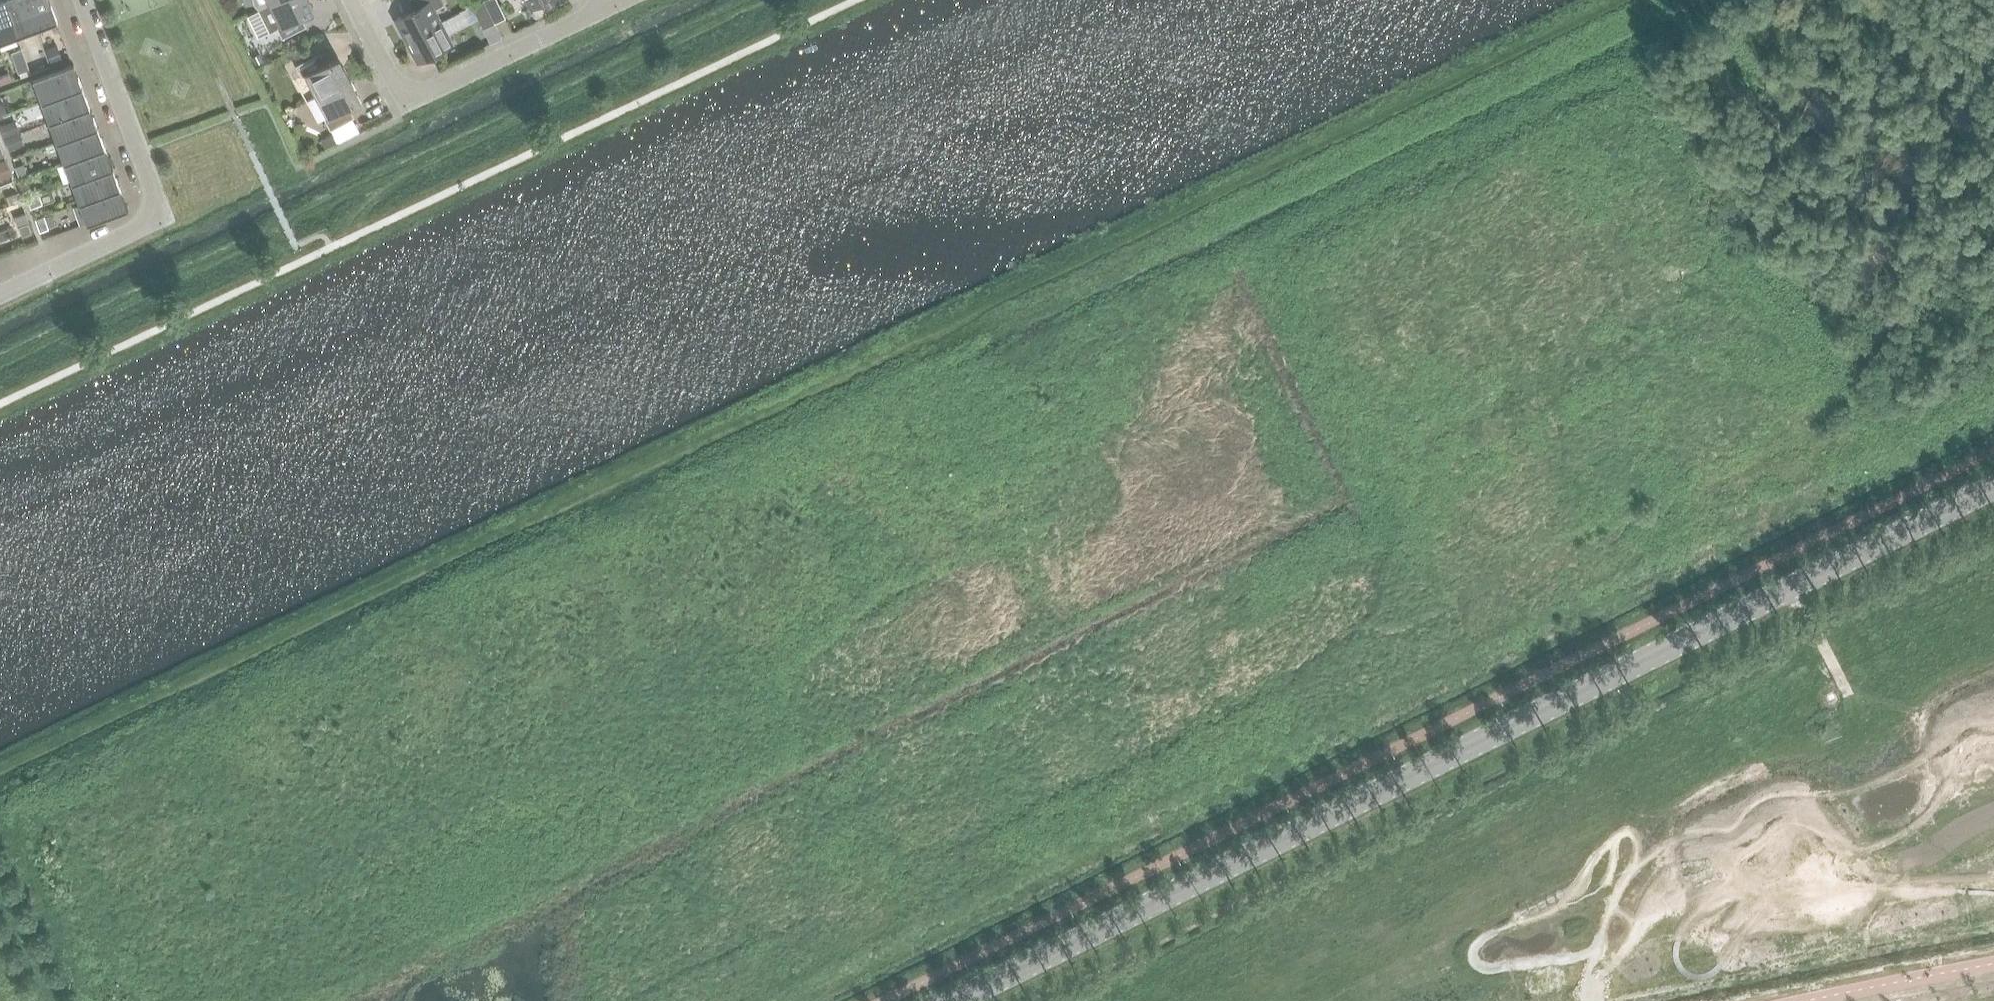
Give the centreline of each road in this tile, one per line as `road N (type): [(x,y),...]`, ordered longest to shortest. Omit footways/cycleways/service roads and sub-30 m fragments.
road 1 (track): [(0,777),(1623,0)]
road 2 (tertiary): [(954,1000),(1993,487)]
road 3 (residential): [(81,0),(154,207),(141,231),(0,298)]
road 4 (residential): [(613,3),(417,96),(390,79),(351,0)]

